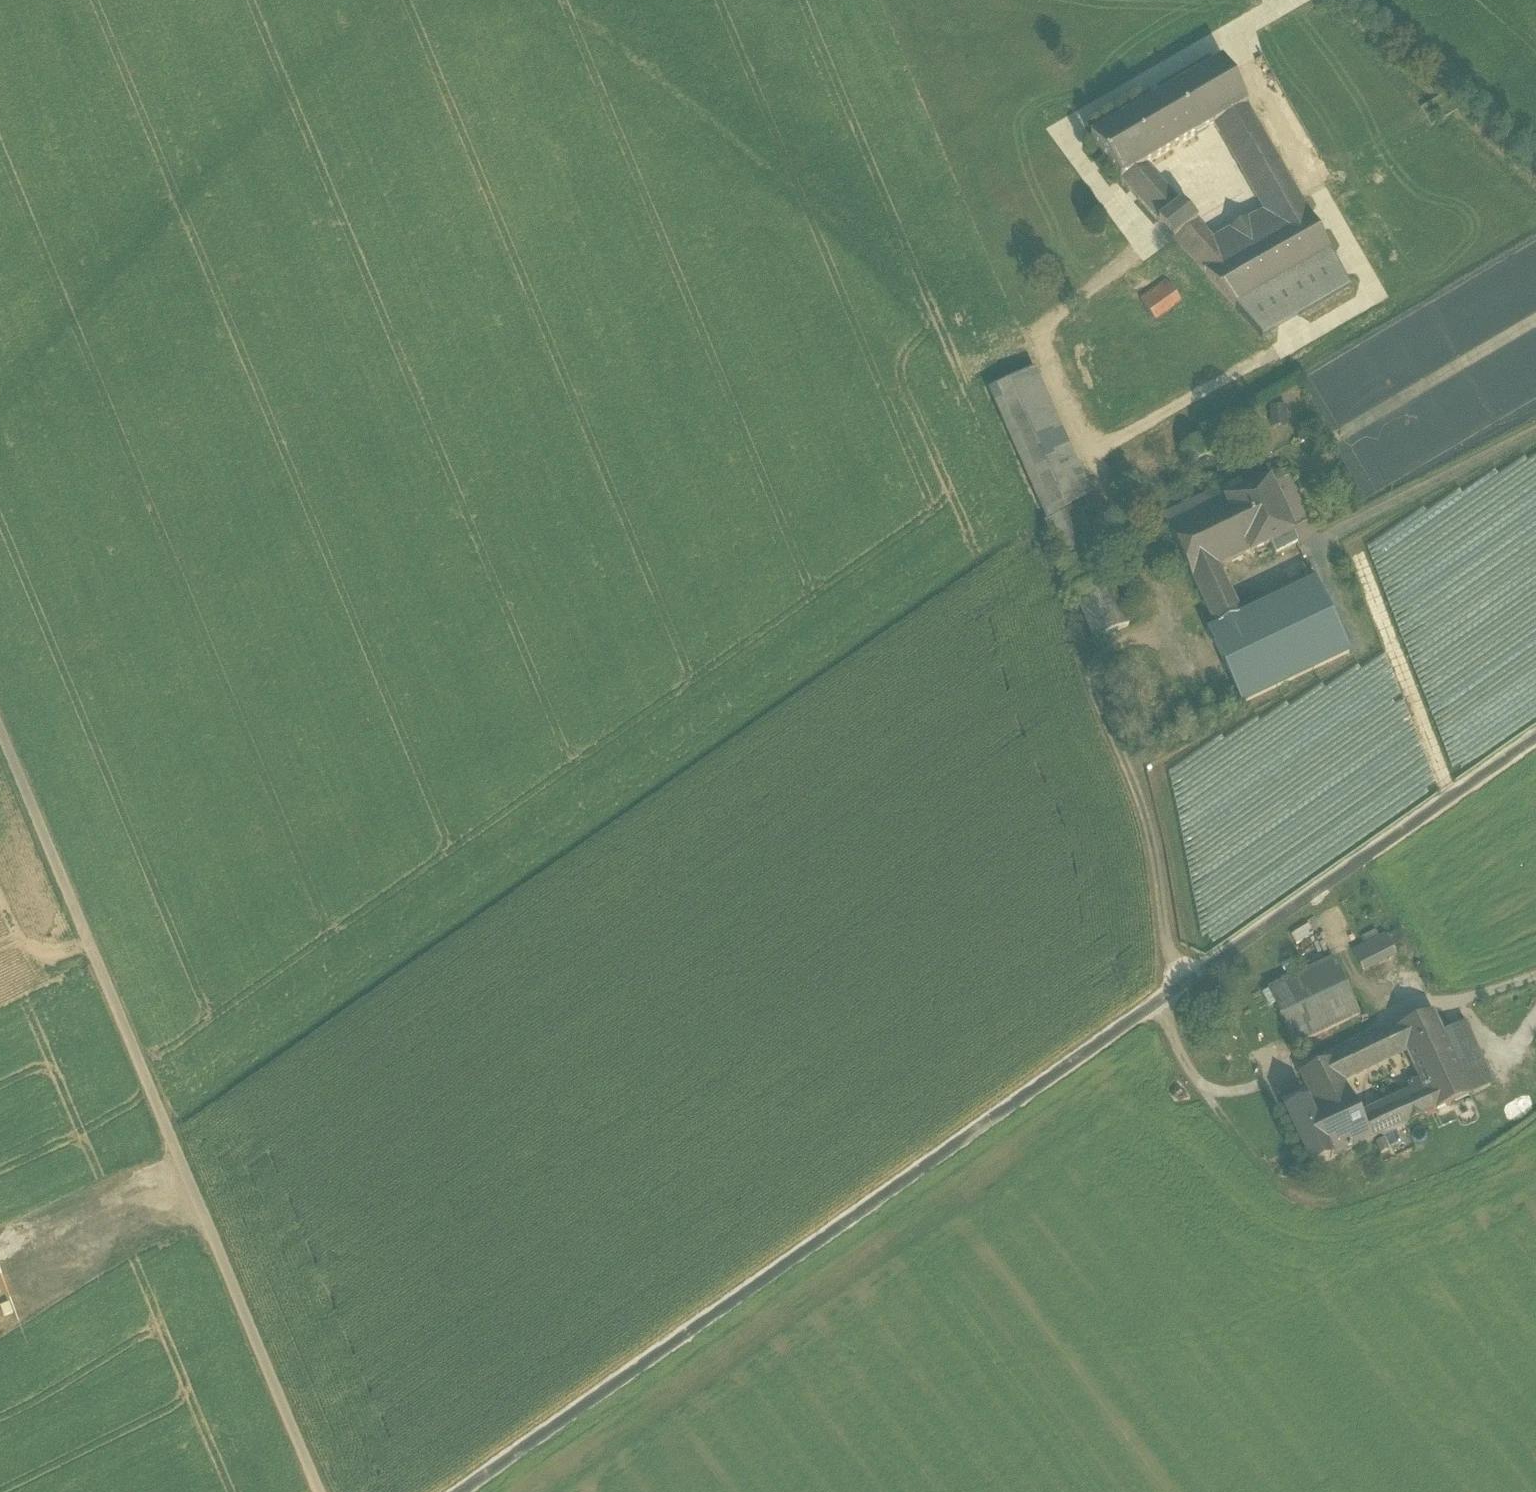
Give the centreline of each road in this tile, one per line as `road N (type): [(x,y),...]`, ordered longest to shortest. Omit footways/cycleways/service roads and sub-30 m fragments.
road 1 (track): [(459,1491),(1535,740)]
road 2 (track): [(0,730),(321,1491)]
road 3 (unclassified): [(1349,0),(1535,165)]

